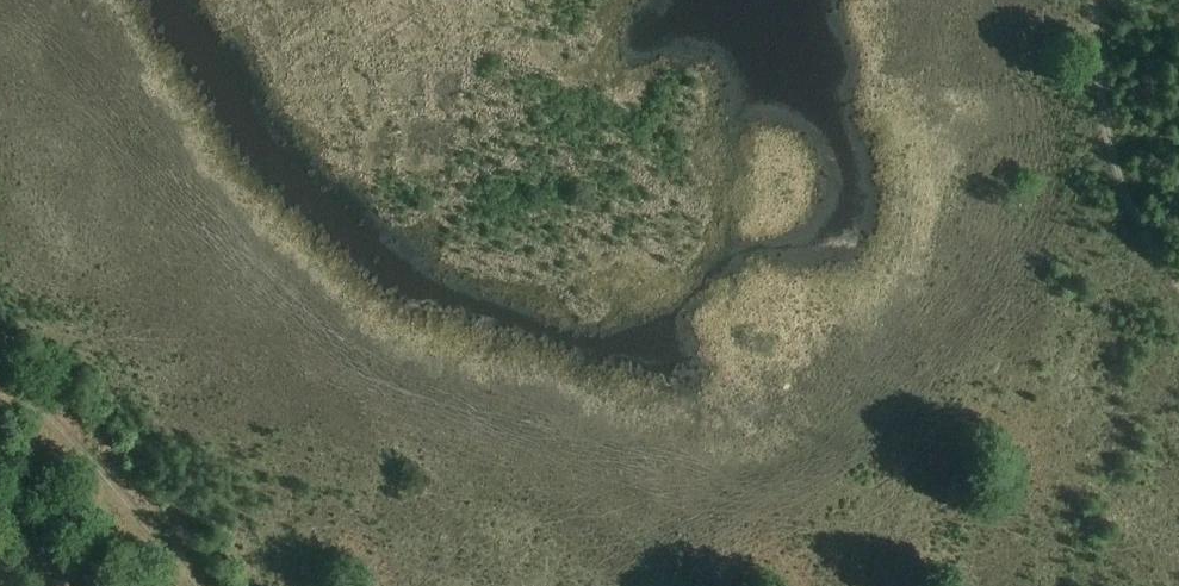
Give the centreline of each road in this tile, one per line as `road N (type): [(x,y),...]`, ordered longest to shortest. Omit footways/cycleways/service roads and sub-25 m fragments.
road 1 (track): [(1178,286),(1122,215),(1097,143),(1084,0)]

